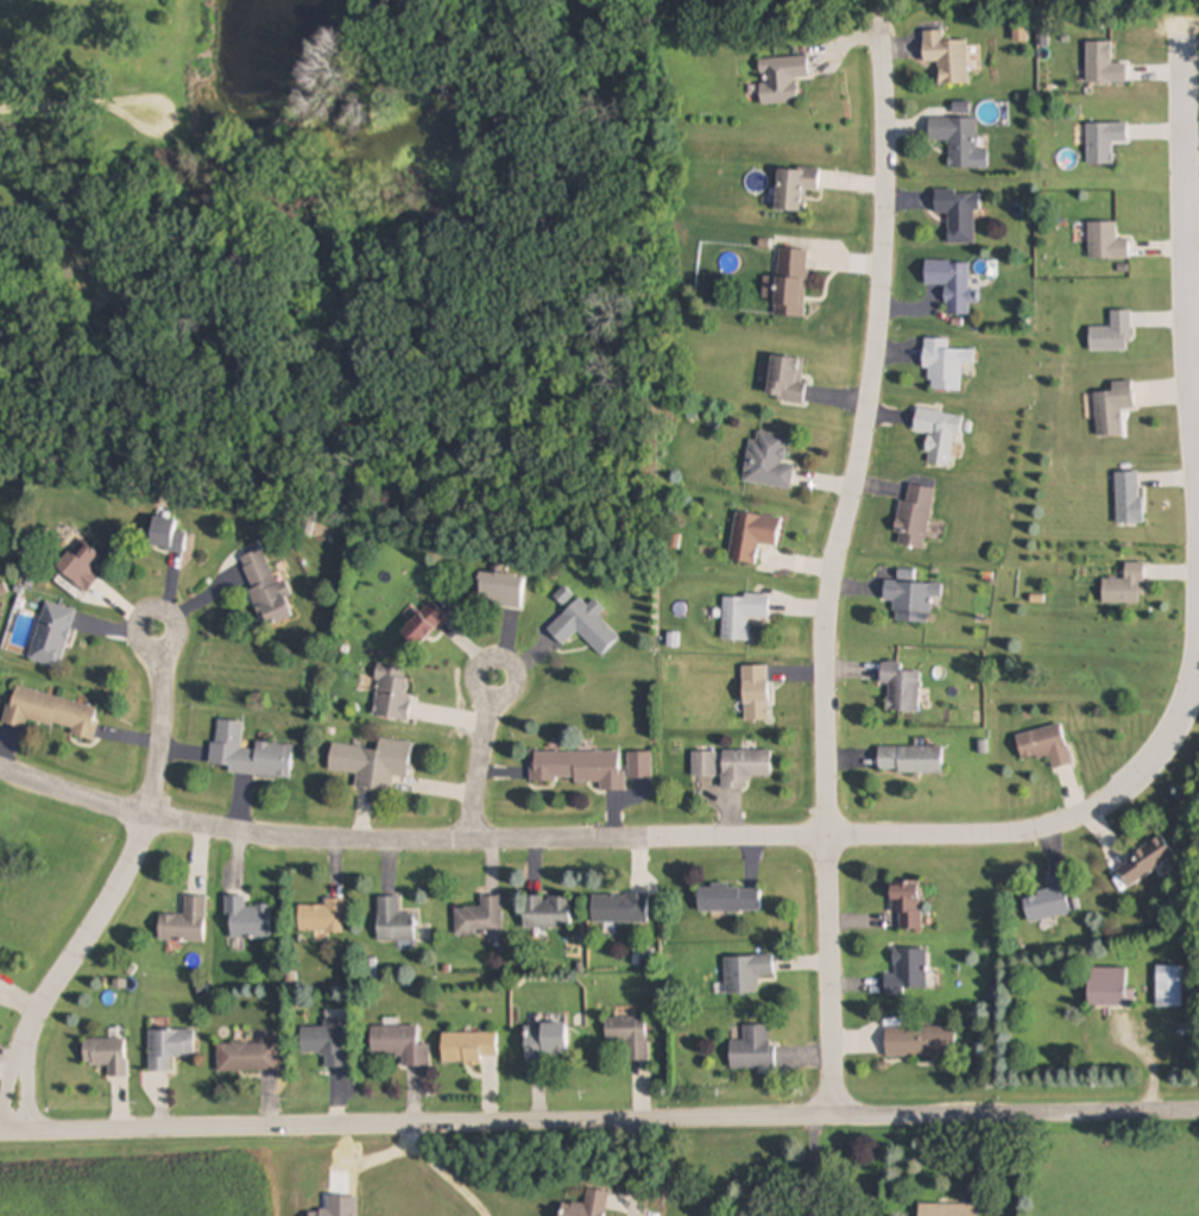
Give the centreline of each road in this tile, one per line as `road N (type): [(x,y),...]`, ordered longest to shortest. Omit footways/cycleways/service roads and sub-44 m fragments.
road 1 (residential): [(0,758),(159,821),(479,838),(1014,834),(1064,823),(1116,795),(1162,750),(1187,697),(1198,634)]
road 2 (residential): [(0,1129),(1198,1107)]
road 3 (residential): [(832,1117),(828,833),(890,14)]
road 4 (residential): [(1198,540),(1187,42)]
road 5 (residential): [(23,1129),(20,1050),(53,982),(159,821)]
road 6 (residential): [(159,821),(163,638)]
road 7 (residential): [(0,107),(131,107),(154,115)]
road 8 (residential): [(479,838),(480,755),(497,689)]

